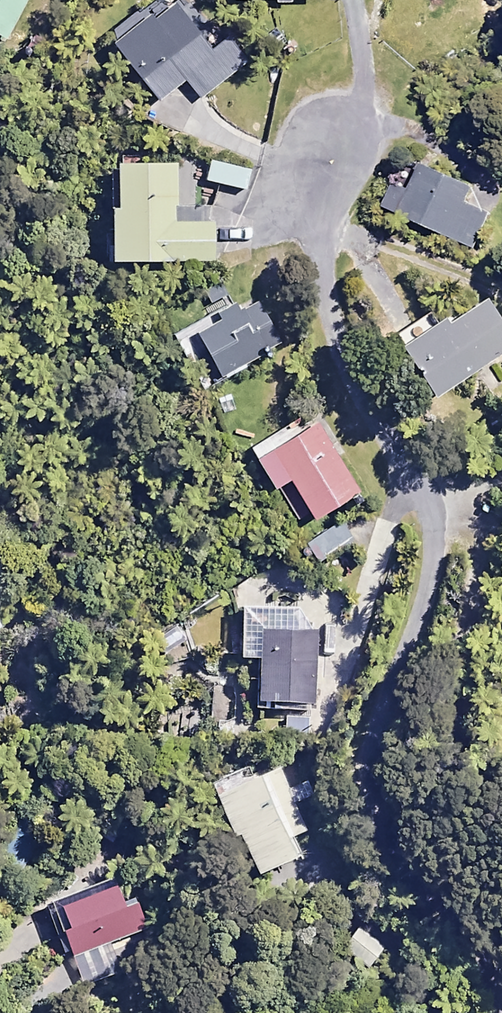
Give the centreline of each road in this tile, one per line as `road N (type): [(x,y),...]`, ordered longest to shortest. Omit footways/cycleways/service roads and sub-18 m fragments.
road 1 (residential): [(501,1003),(412,890),(384,845),(371,803),(375,732),(433,571),(433,531),(427,503),(347,359),(323,287),(321,187),(332,142)]

